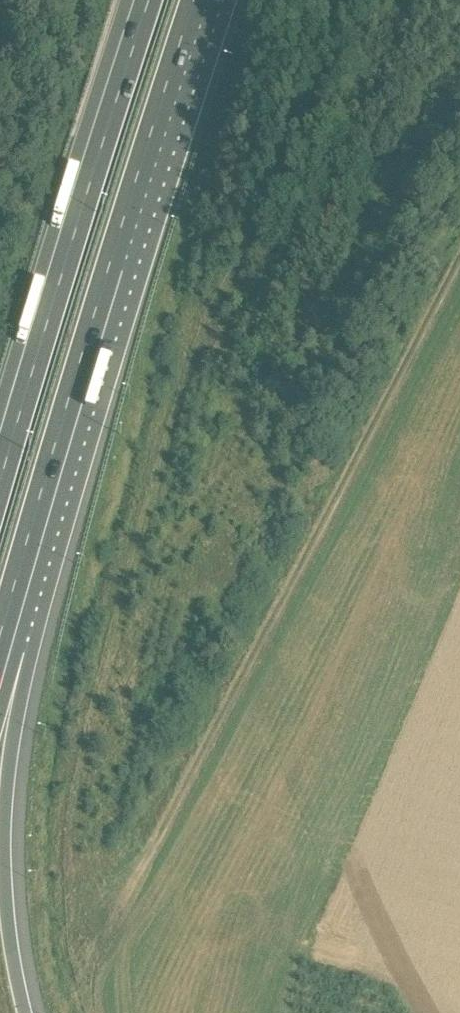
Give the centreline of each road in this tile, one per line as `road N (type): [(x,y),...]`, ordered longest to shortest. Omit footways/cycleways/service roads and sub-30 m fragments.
road 1 (track): [(131,885),(459,261)]
road 2 (motorway): [(5,646),(204,0)]
road 3 (motorway): [(143,0),(0,461)]
road 4 (motorway): [(24,1012),(4,866),(5,646)]

